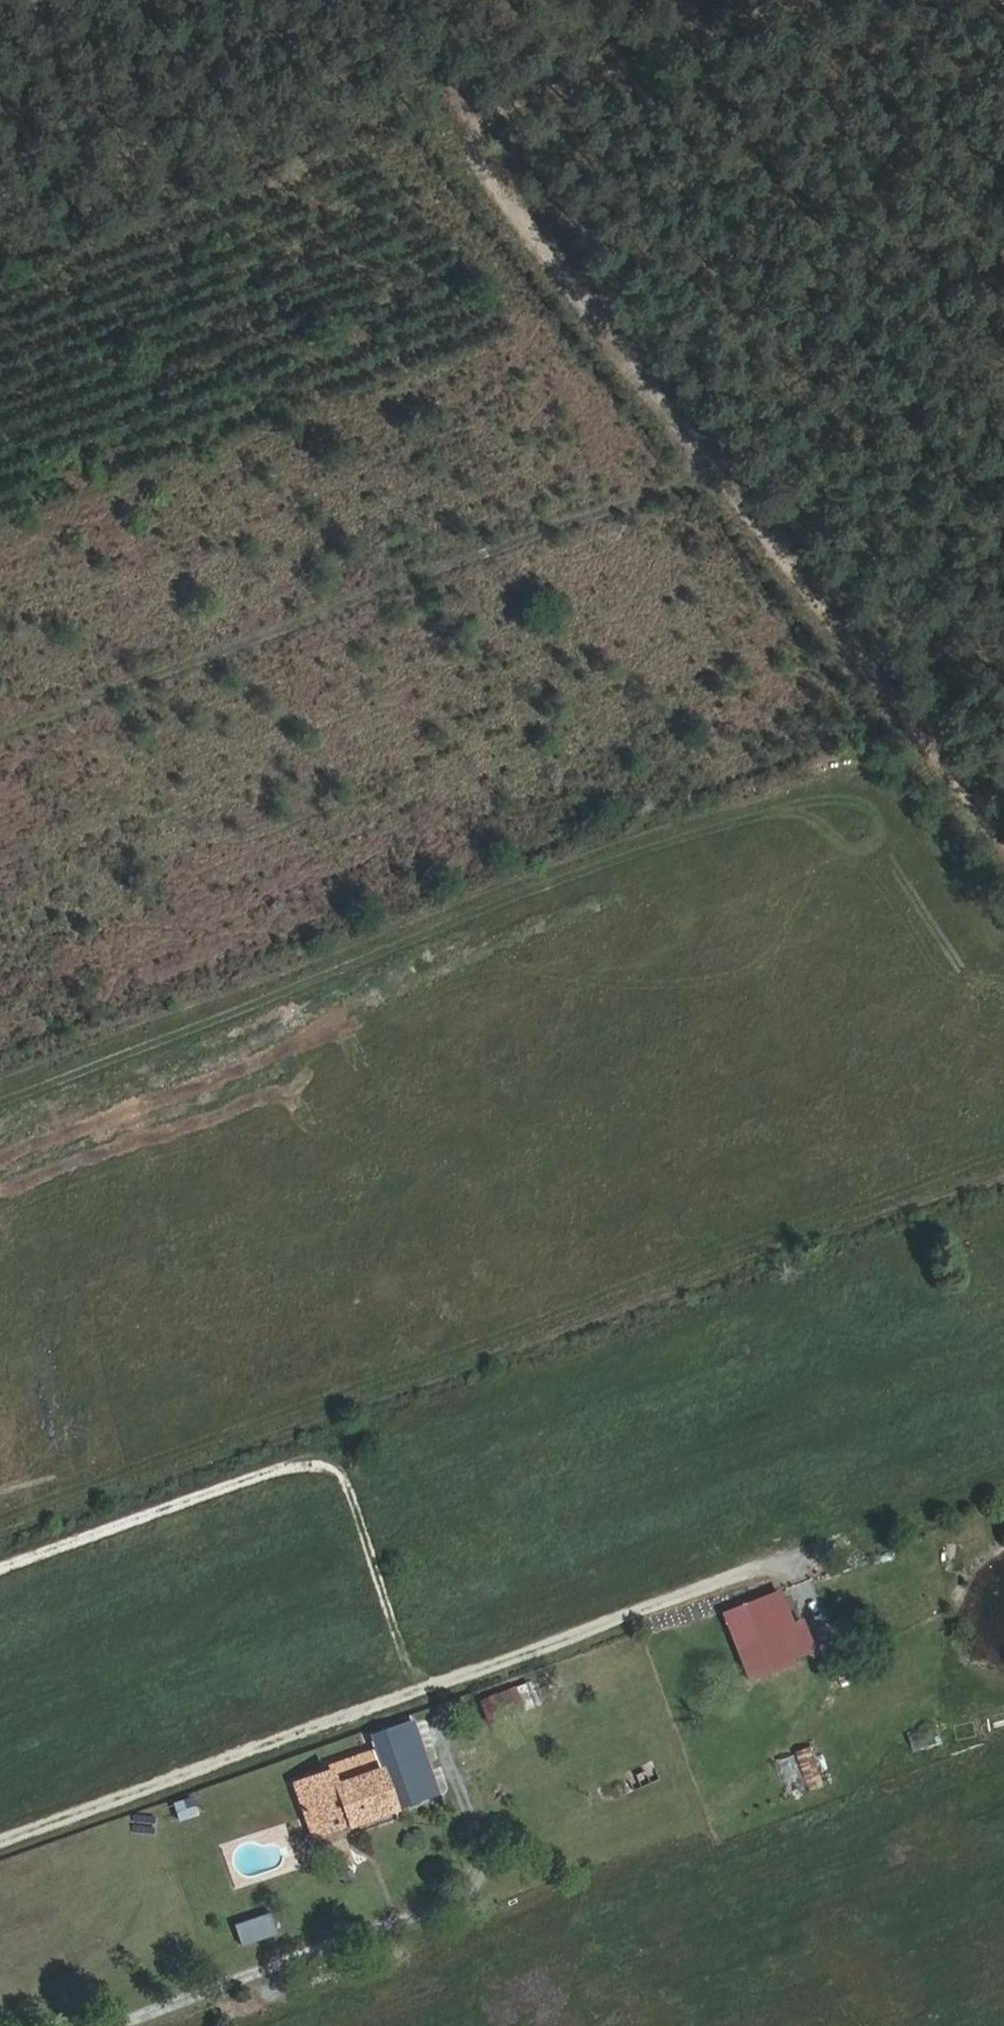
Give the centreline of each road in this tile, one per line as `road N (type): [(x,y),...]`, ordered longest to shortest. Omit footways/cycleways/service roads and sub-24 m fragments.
road 1 (track): [(0,1853),(780,1579),(805,1592)]
road 2 (track): [(0,1589),(295,1484),(329,1481),(357,1496),(432,1701)]

